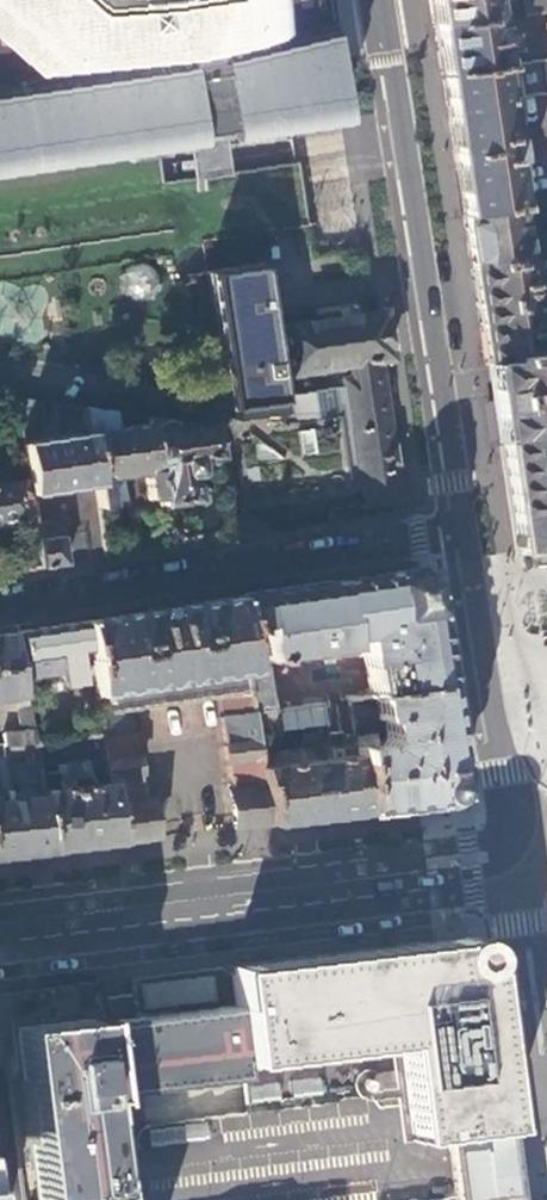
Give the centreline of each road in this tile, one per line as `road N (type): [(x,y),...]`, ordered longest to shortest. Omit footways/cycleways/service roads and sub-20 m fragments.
road 1 (secondary): [(0,924),(397,875),(417,886),(486,877),(512,858),(514,834)]
road 2 (secondary): [(462,530),(386,0)]
road 3 (residential): [(0,603),(462,530)]
road 4 (secondary): [(514,834),(462,530)]
road 5 (track): [(217,406),(199,344),(161,330),(98,337),(34,377)]

